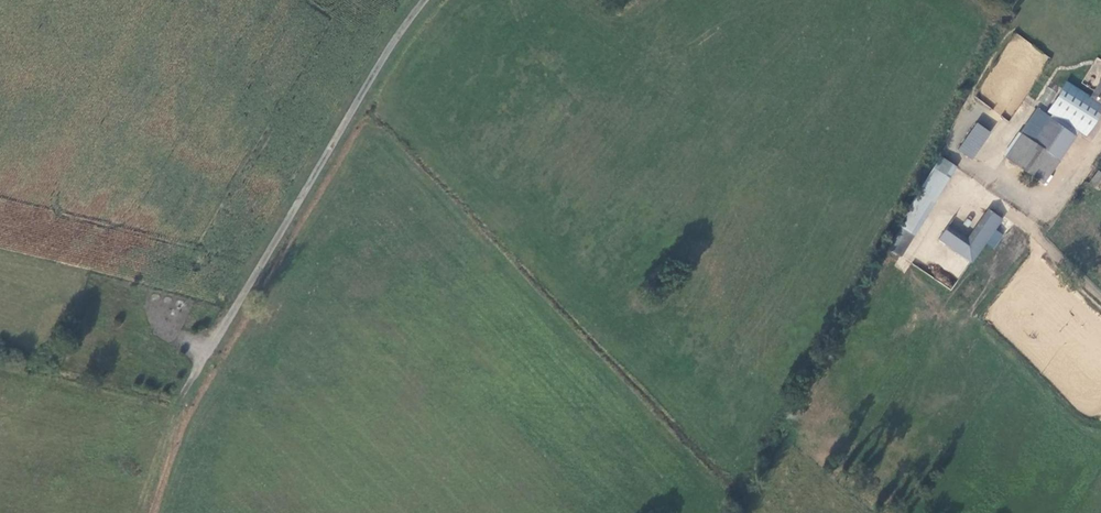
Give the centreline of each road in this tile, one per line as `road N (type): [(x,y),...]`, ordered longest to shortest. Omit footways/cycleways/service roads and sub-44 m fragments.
road 1 (unclassified): [(423,0),(183,398)]
road 2 (track): [(183,398),(138,512)]

